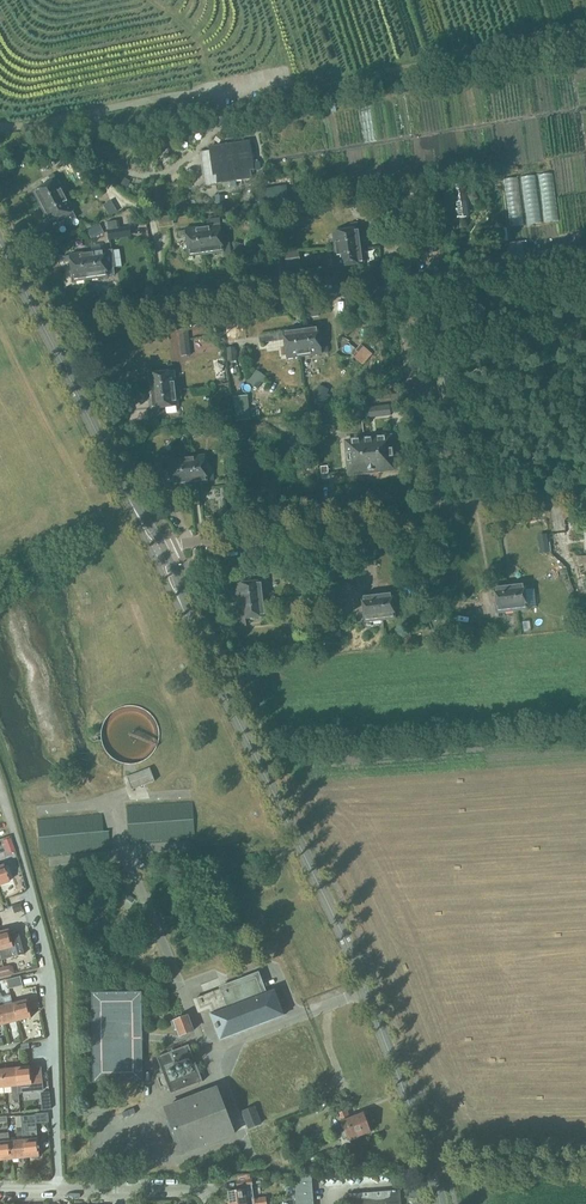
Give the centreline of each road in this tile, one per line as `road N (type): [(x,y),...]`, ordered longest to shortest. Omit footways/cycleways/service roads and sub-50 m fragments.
road 1 (secondary): [(440,1203),(353,958),(159,551)]
road 2 (residential): [(441,513),(402,320),(377,291),(65,333)]
road 3 (secondary): [(159,551),(0,243)]
road 4 (track): [(291,75),(585,29)]
road 5 (residential): [(159,551),(441,513)]
road 6 (residential): [(208,1203),(206,1189),(0,1193)]
road 7 (track): [(585,1166),(432,1166)]
road 8 (residential): [(585,494),(441,513)]

